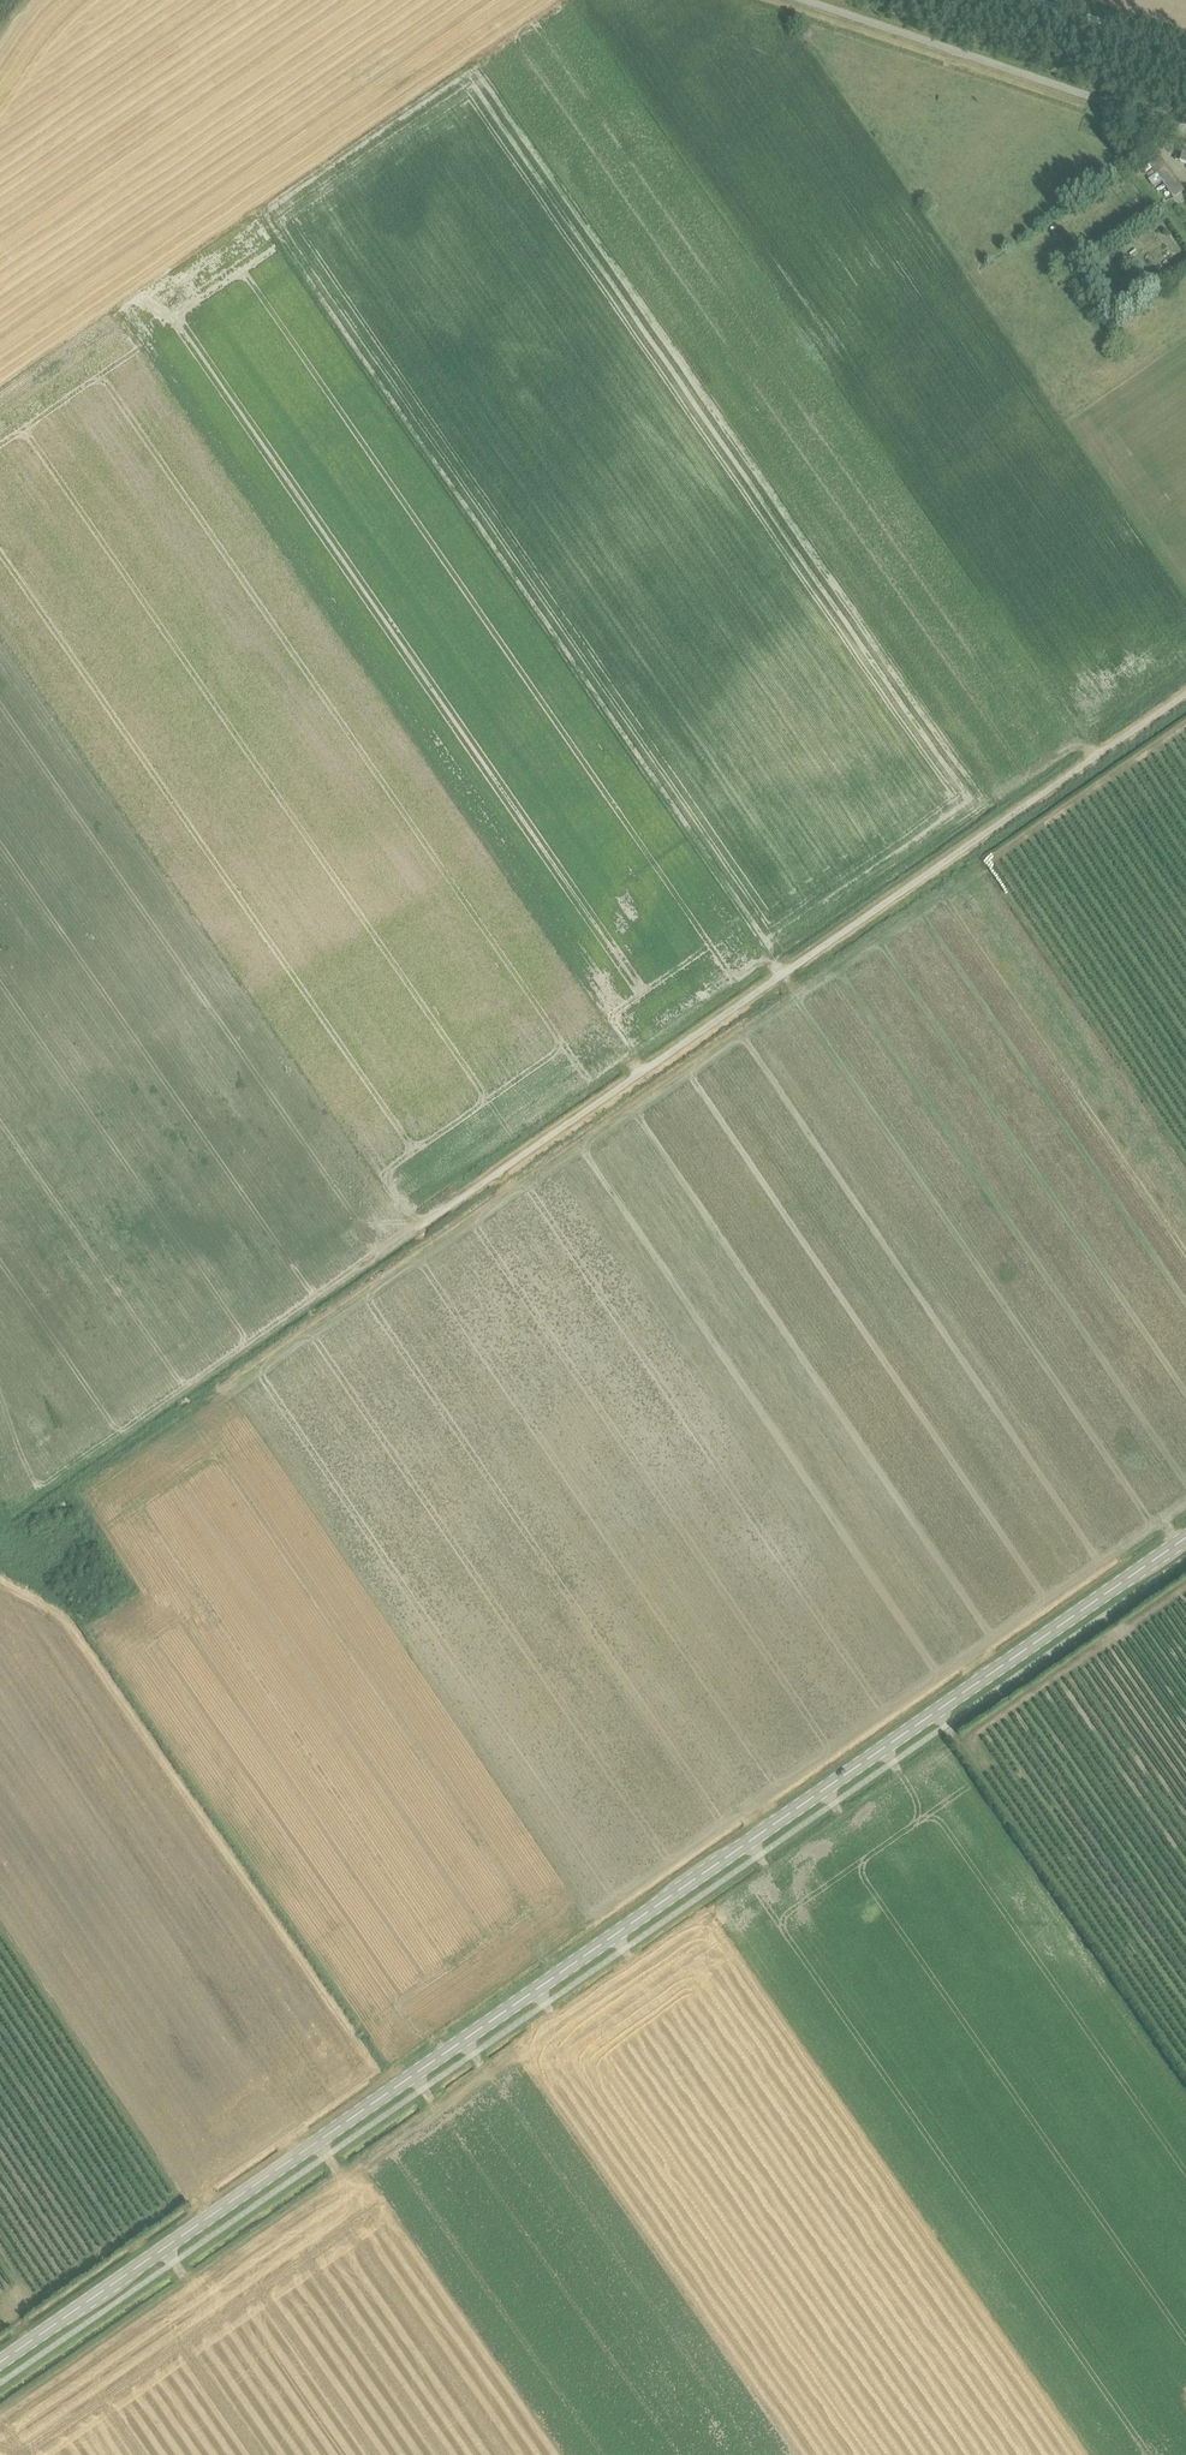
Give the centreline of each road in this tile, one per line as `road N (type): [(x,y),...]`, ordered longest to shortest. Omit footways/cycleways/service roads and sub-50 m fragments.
road 1 (tertiary): [(0,2362),(1185,1535)]
road 2 (unclassified): [(419,1227),(1185,693)]
road 3 (unclassified): [(804,0),(1185,129)]

